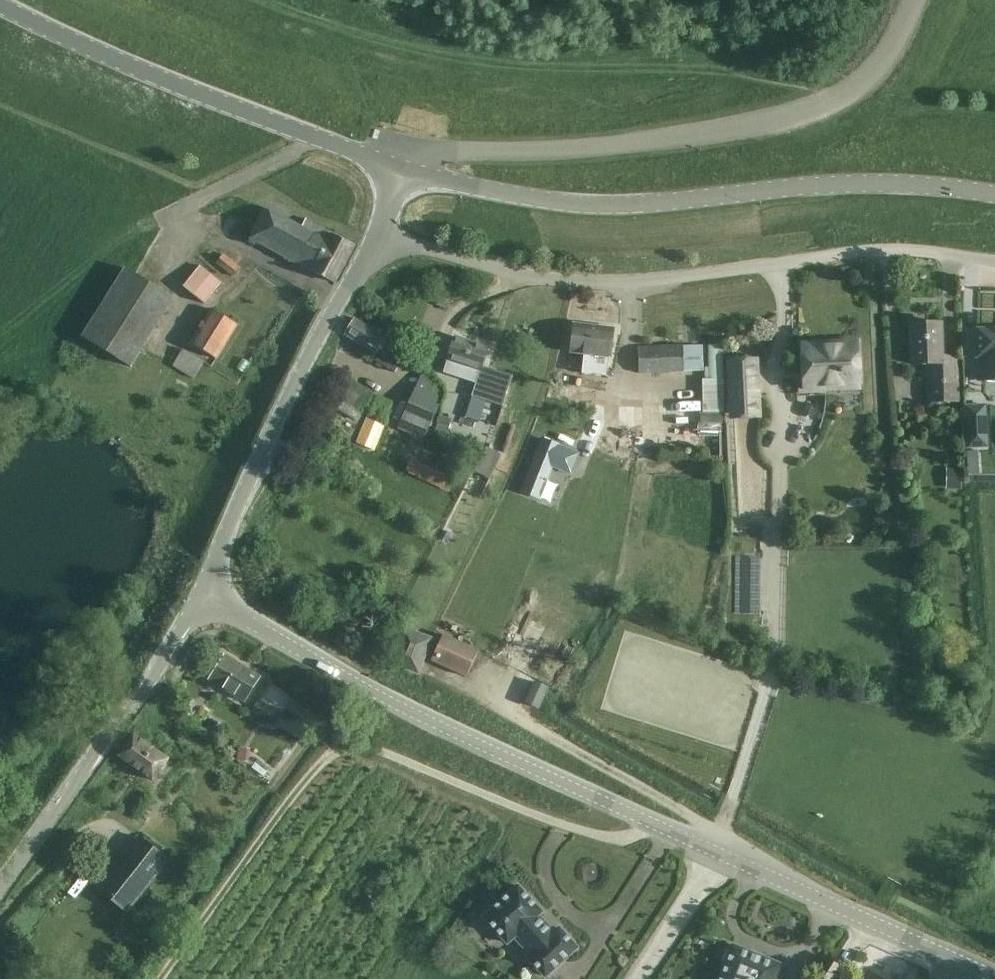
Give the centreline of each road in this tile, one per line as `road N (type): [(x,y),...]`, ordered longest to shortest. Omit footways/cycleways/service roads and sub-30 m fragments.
road 1 (tertiary): [(994,976),(405,709),(202,596)]
road 2 (unclassified): [(377,234),(572,281),(656,280),(879,251),(994,262)]
road 3 (tertiary): [(994,194),(857,183),(583,204),(402,169)]
road 4 (tertiary): [(402,169),(144,74),(0,5)]
road 5 (tertiary): [(202,596),(286,399),(377,234)]
road 6 (tertiary): [(0,890),(202,596)]
road 7 (track): [(345,738),(285,805),(161,978)]

